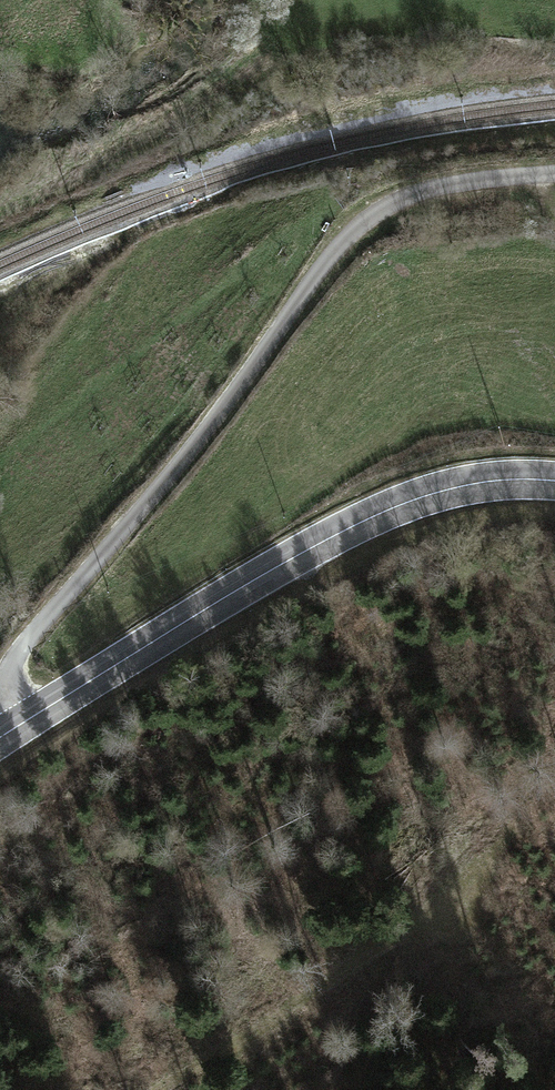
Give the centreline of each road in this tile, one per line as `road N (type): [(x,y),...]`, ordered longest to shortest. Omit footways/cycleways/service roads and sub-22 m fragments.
road 1 (unclassified): [(15,729),(9,671),(231,400),(361,223),(442,183),(554,175)]
road 2 (primary): [(554,483),(442,491),(332,536),(15,729)]
road 3 (track): [(158,1089),(454,899)]

